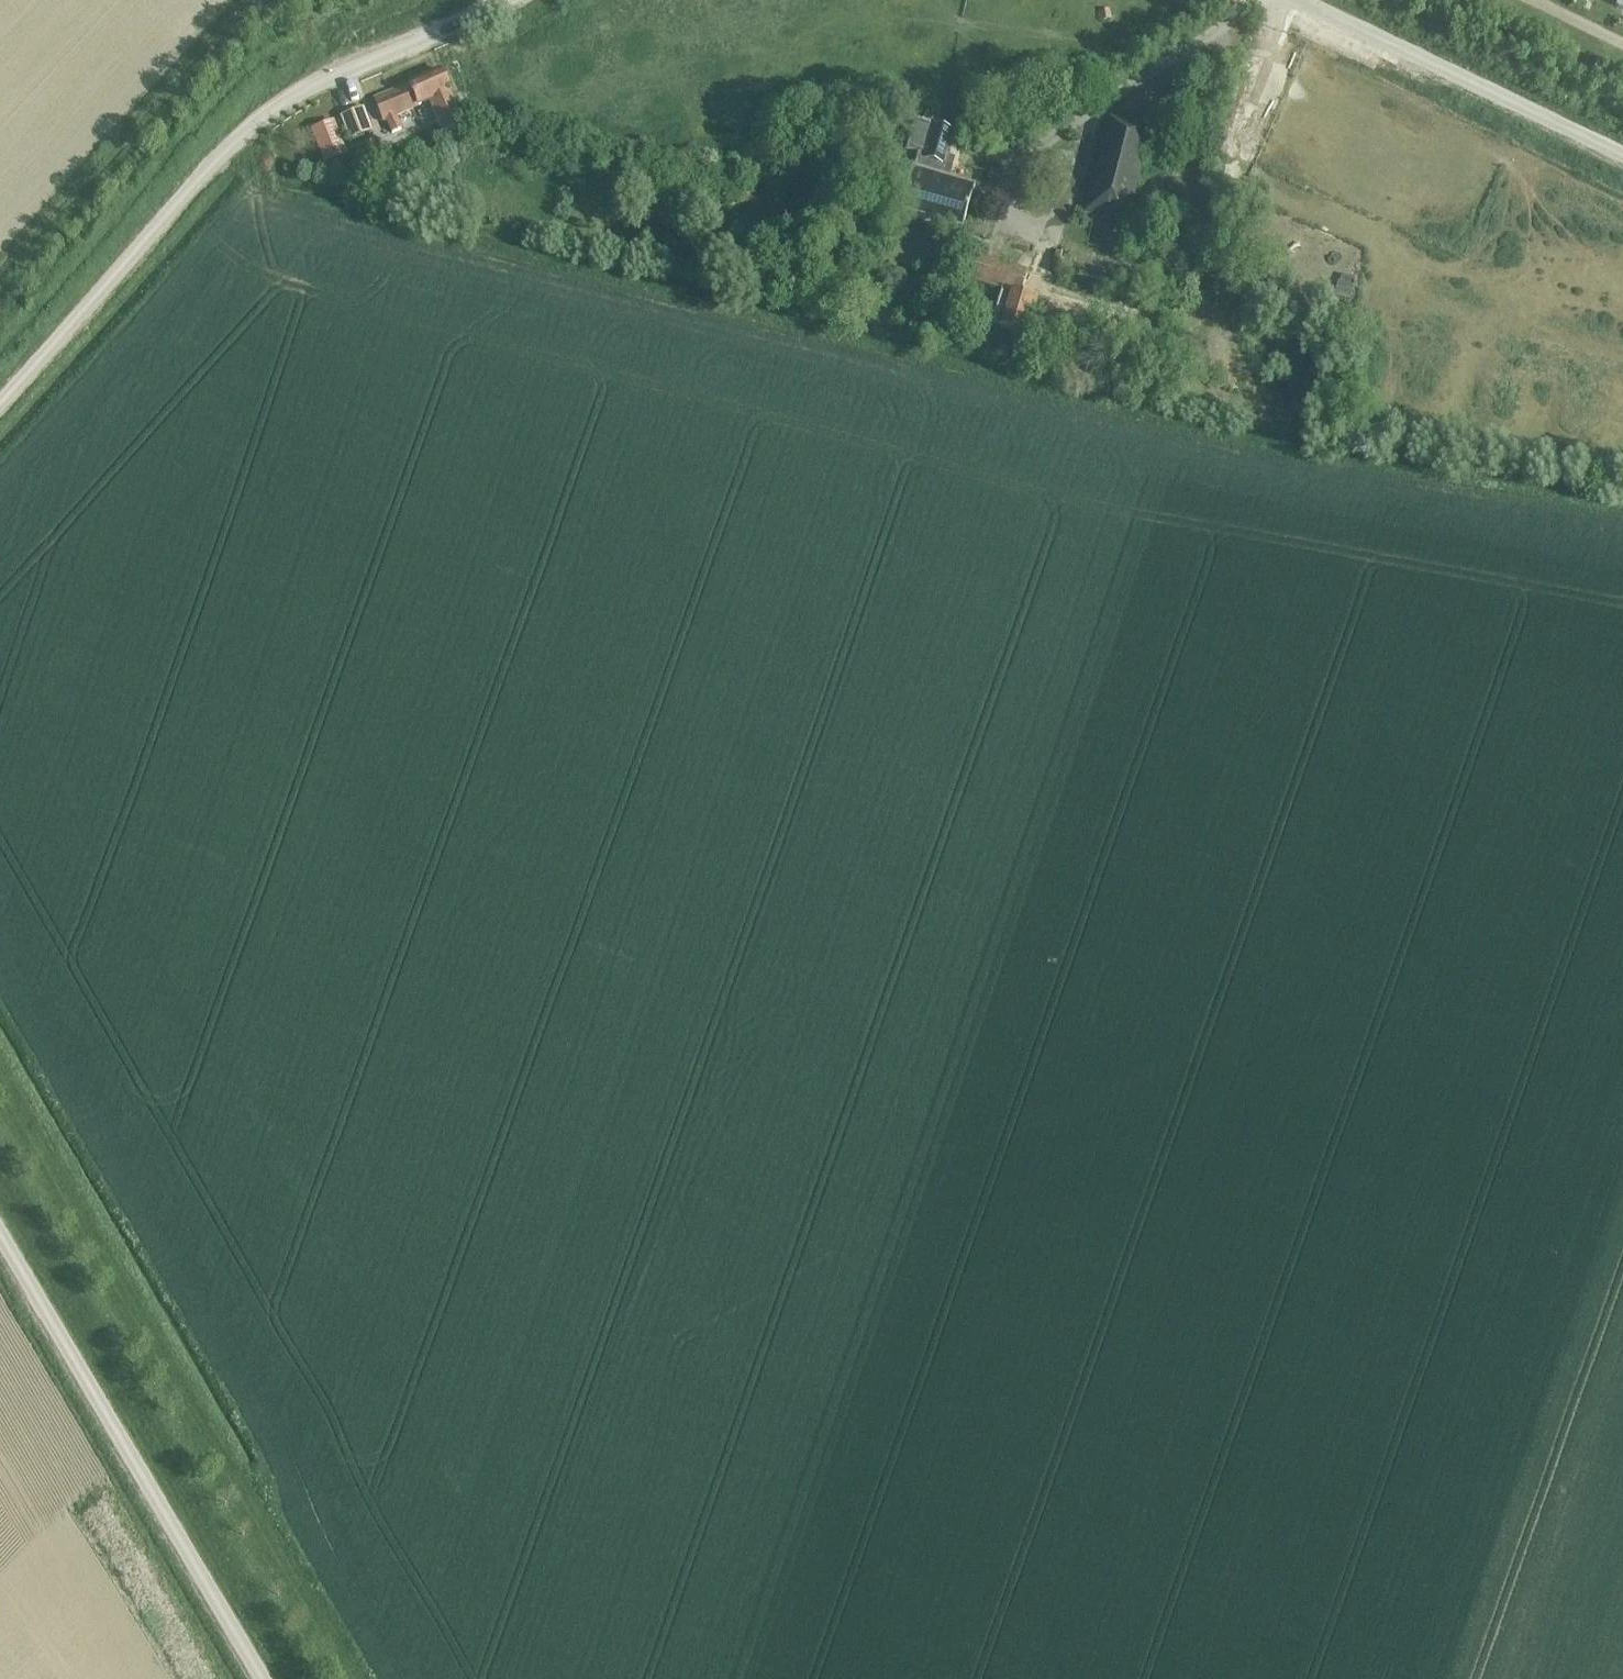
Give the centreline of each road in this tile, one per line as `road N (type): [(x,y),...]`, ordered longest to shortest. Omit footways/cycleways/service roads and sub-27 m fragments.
road 1 (unclassified): [(0,403),(250,127),(314,85),(506,0)]
road 2 (unclassified): [(259,1678),(0,1238)]
road 3 (unclassified): [(1298,0),(1622,155)]

